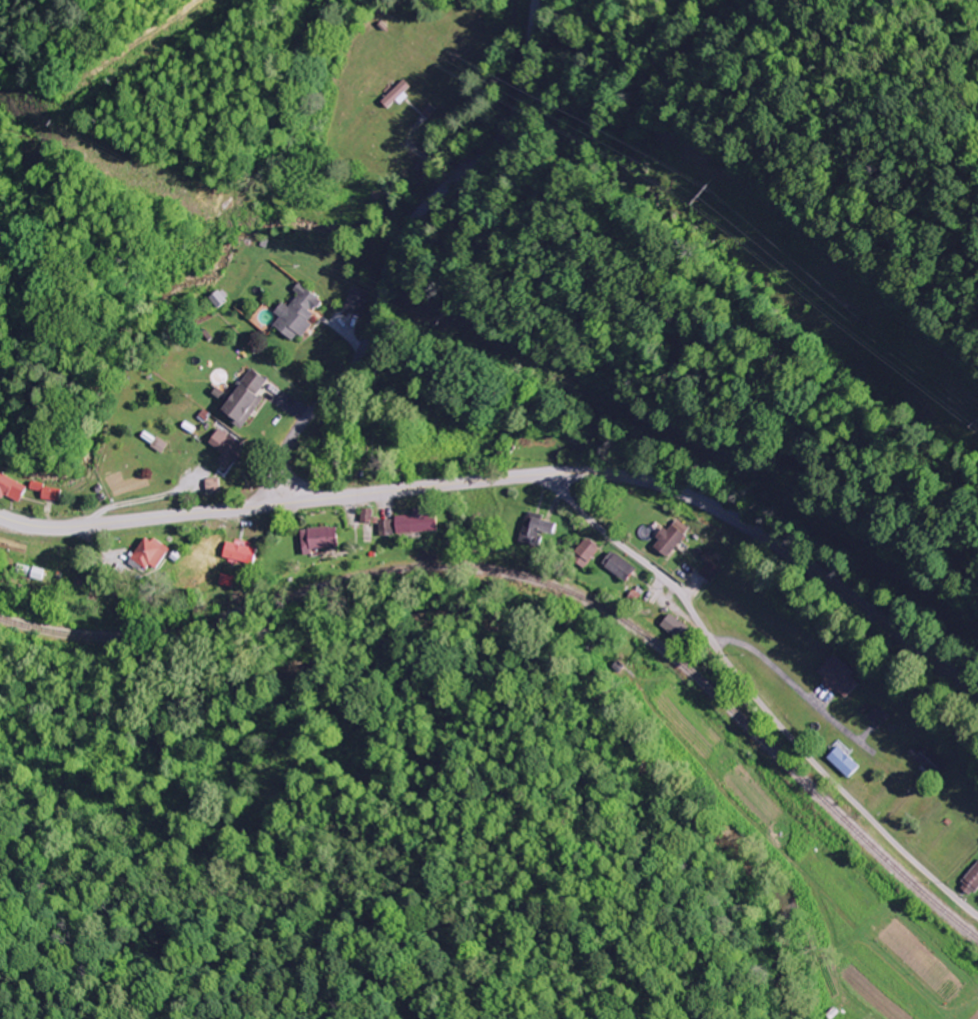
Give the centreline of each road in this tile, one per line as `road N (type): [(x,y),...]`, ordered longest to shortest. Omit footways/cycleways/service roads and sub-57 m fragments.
road 1 (tertiary): [(977,693),(738,523),(635,480),(535,476),(49,522),(0,513)]
road 2 (residential): [(977,915),(819,766),(678,592),(588,516),(557,475)]
road 3 (residential): [(264,505),(293,435),(368,357),(393,248),(511,103),(537,0)]

